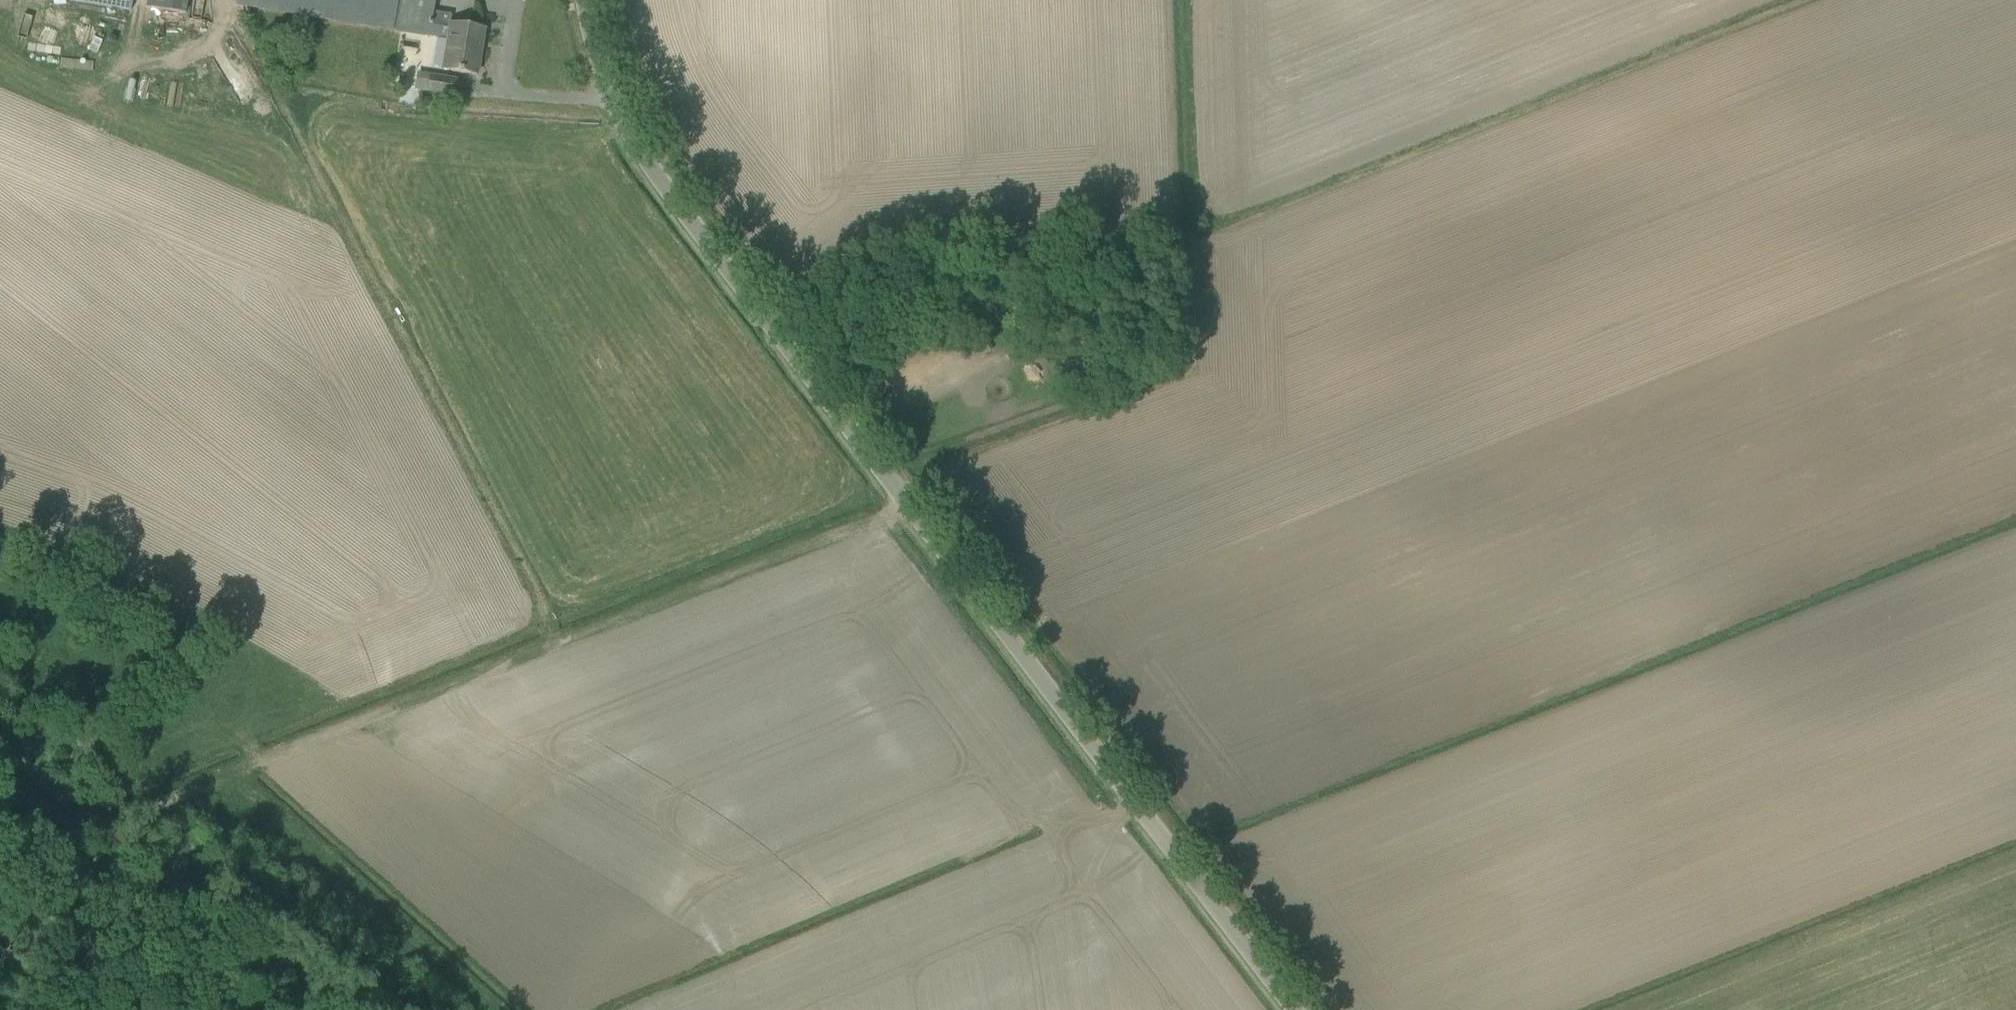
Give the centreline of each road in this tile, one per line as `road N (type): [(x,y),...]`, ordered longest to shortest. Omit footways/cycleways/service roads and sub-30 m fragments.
road 1 (unclassified): [(1290,1009),(652,167),(602,61),(592,0)]

